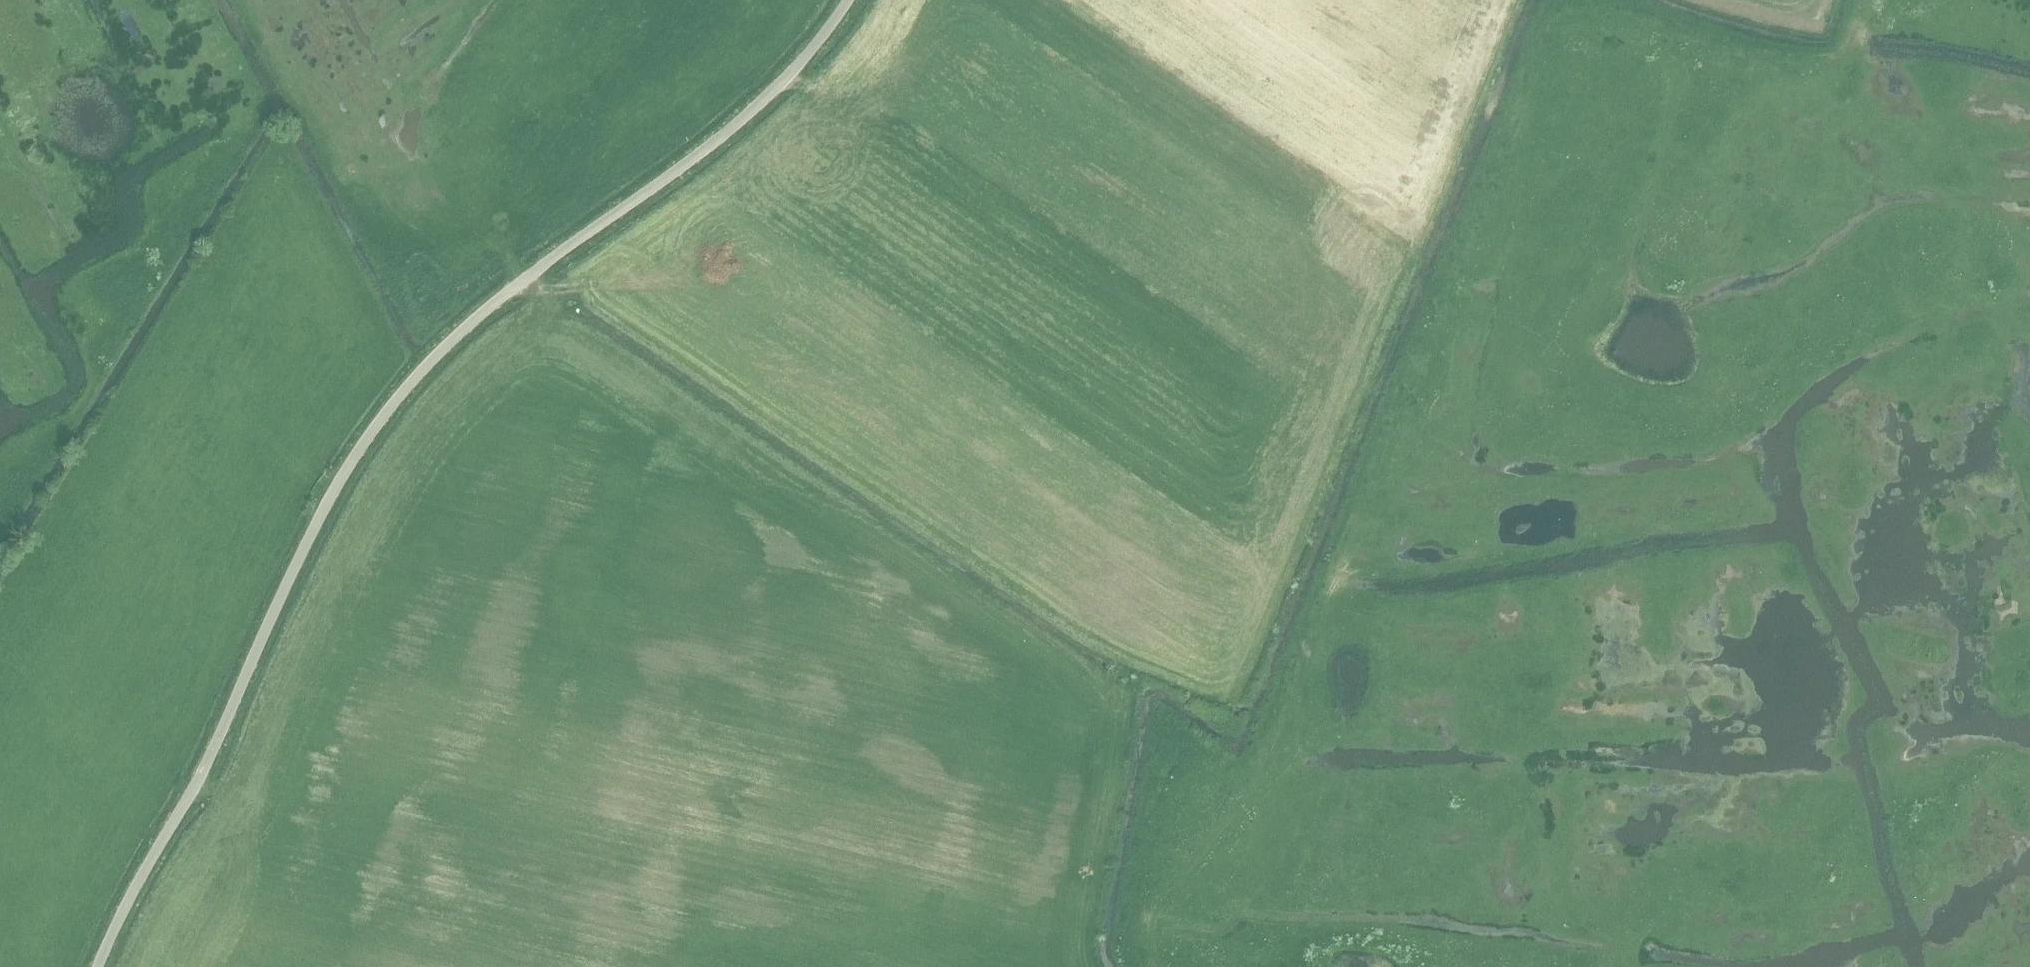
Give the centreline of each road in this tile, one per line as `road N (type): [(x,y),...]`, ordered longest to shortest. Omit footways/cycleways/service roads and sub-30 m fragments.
road 1 (unclassified): [(97,966),(309,535),(382,416),(507,290),(779,86),(846,0)]

